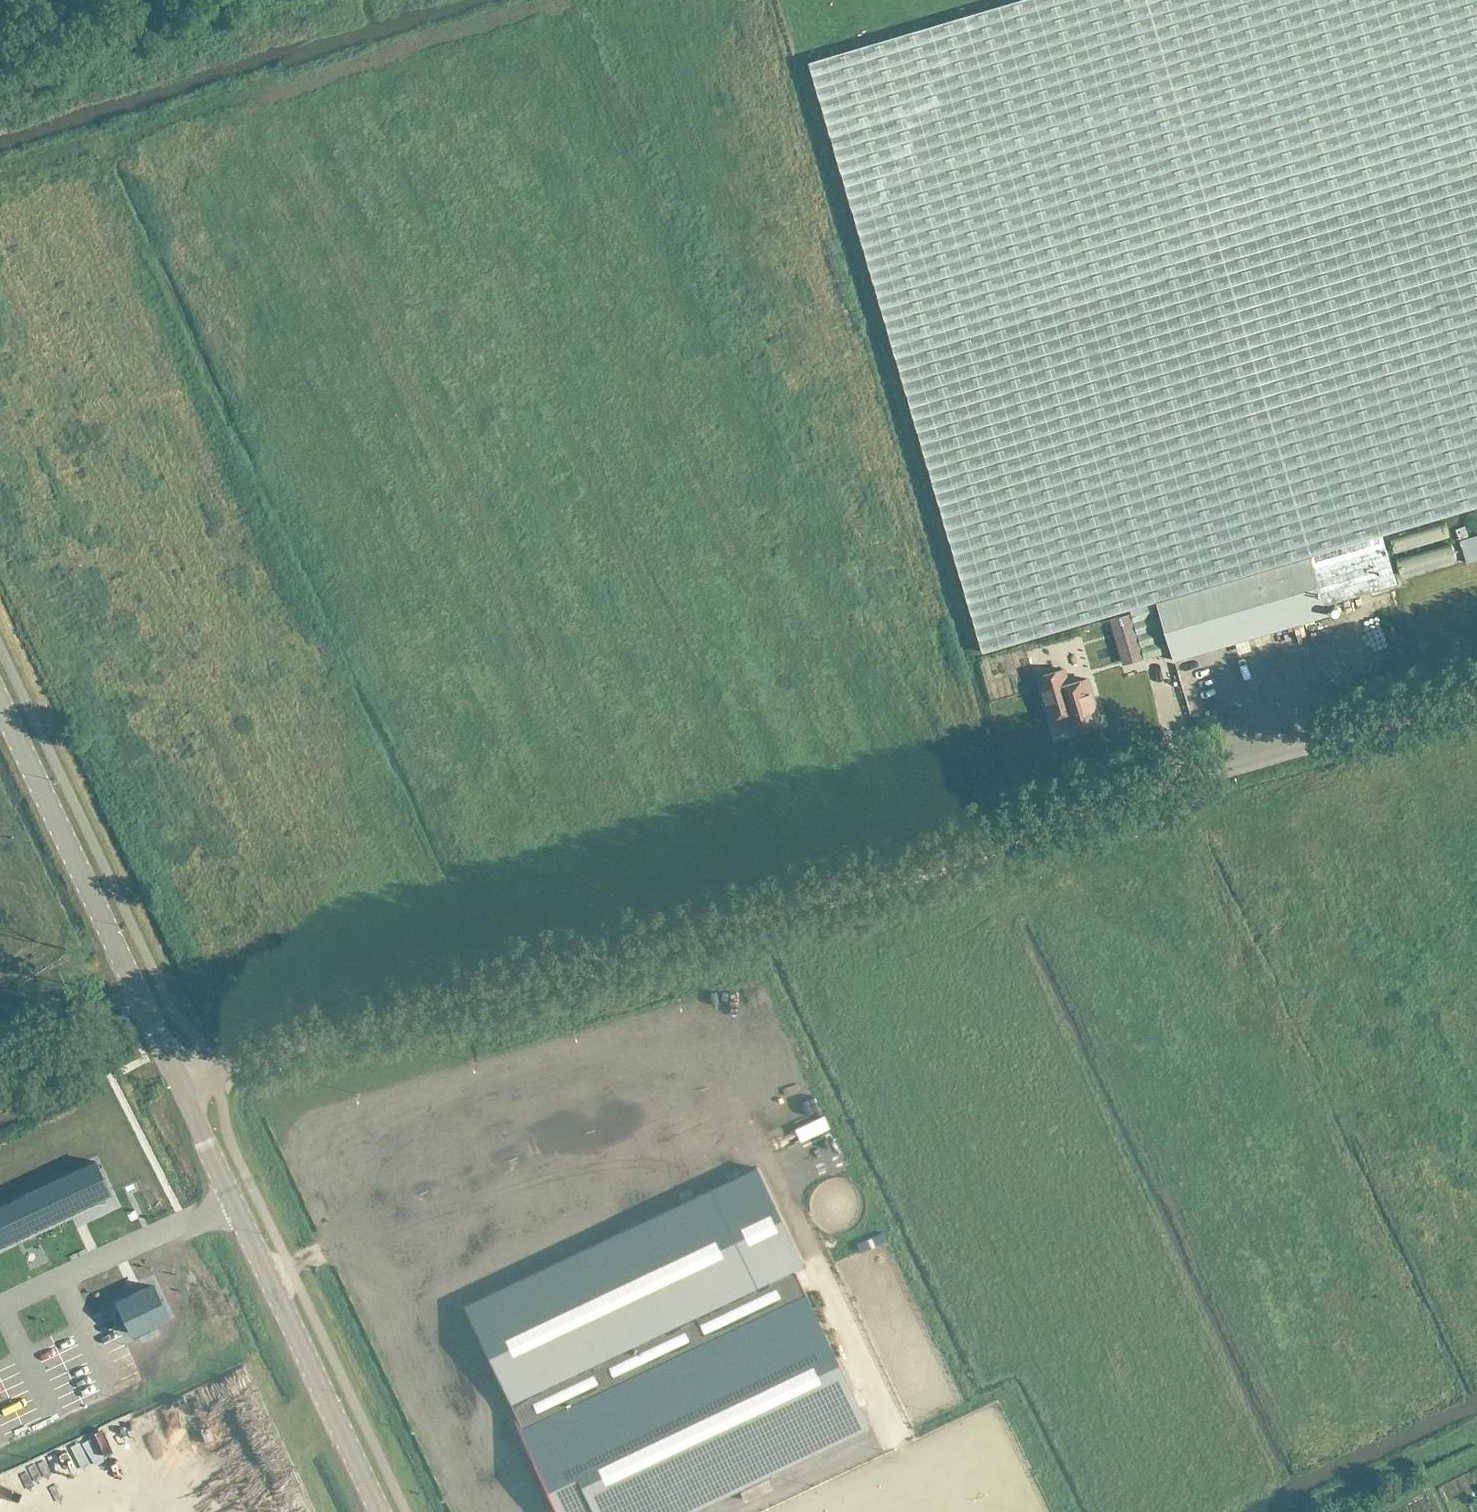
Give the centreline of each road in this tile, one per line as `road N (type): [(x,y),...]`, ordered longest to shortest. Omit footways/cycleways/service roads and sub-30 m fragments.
road 1 (unclassified): [(179,1081),(243,1056),(1476,699)]
road 2 (tertiary): [(384,1511),(179,1081)]
road 3 (tertiary): [(179,1081),(0,705)]

